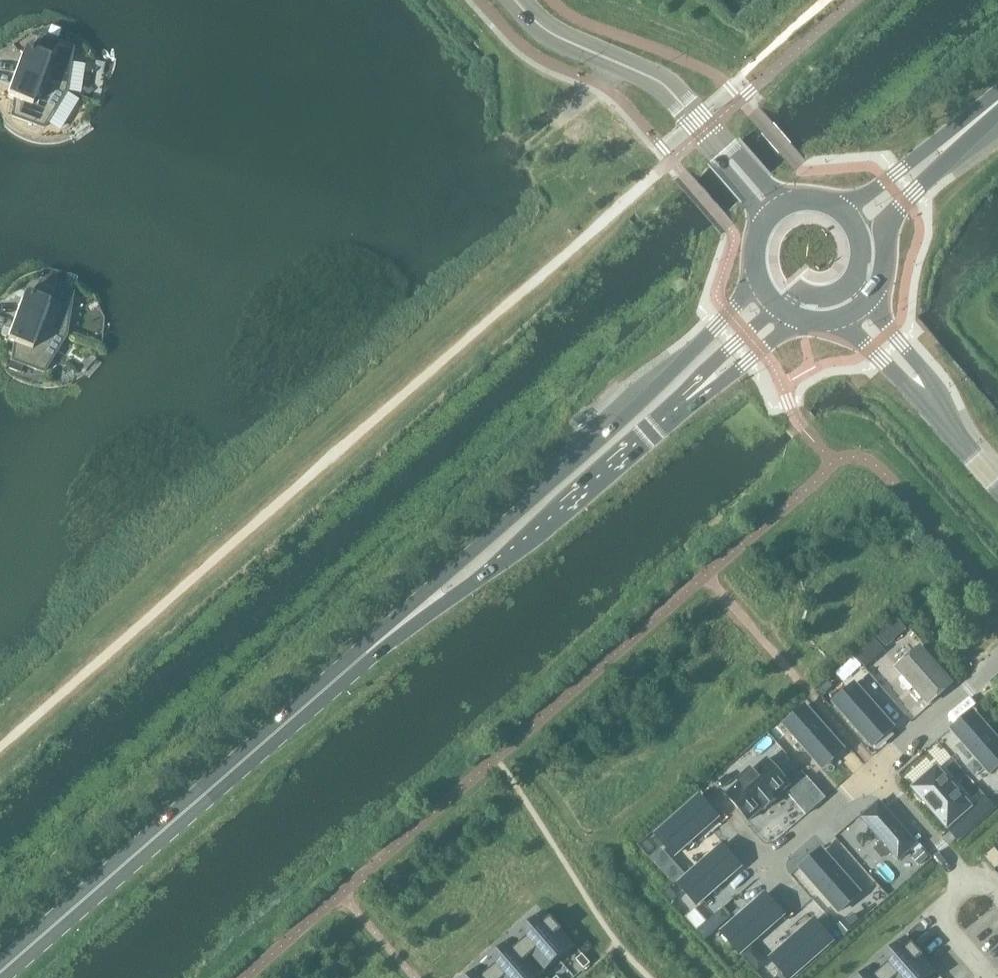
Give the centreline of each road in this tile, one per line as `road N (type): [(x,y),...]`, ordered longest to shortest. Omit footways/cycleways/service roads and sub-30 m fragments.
road 1 (secondary): [(0,974),(399,627)]
road 2 (secondary): [(757,286),(617,425),(438,581),(399,627)]
road 3 (secondary): [(399,627),(502,563),(689,399)]
road 4 (unclassified): [(706,132),(666,87),(546,32),(518,0)]
road 5 (secondary): [(868,301),(896,211),(975,123)]
road 6 (secondary): [(975,123),(842,209)]
road 7 (residential): [(875,772),(769,866)]
road 8 (secondary): [(689,399),(797,319)]
road 9 (residential): [(995,977),(938,911),(968,884)]
road 10 (unclassified): [(841,318),(931,408)]
road 11 (unclassified): [(931,408),(923,370),(868,301)]
road 12 (secondary): [(689,399),(713,364),(776,309)]
road 13 (residential): [(968,690),(875,772)]

